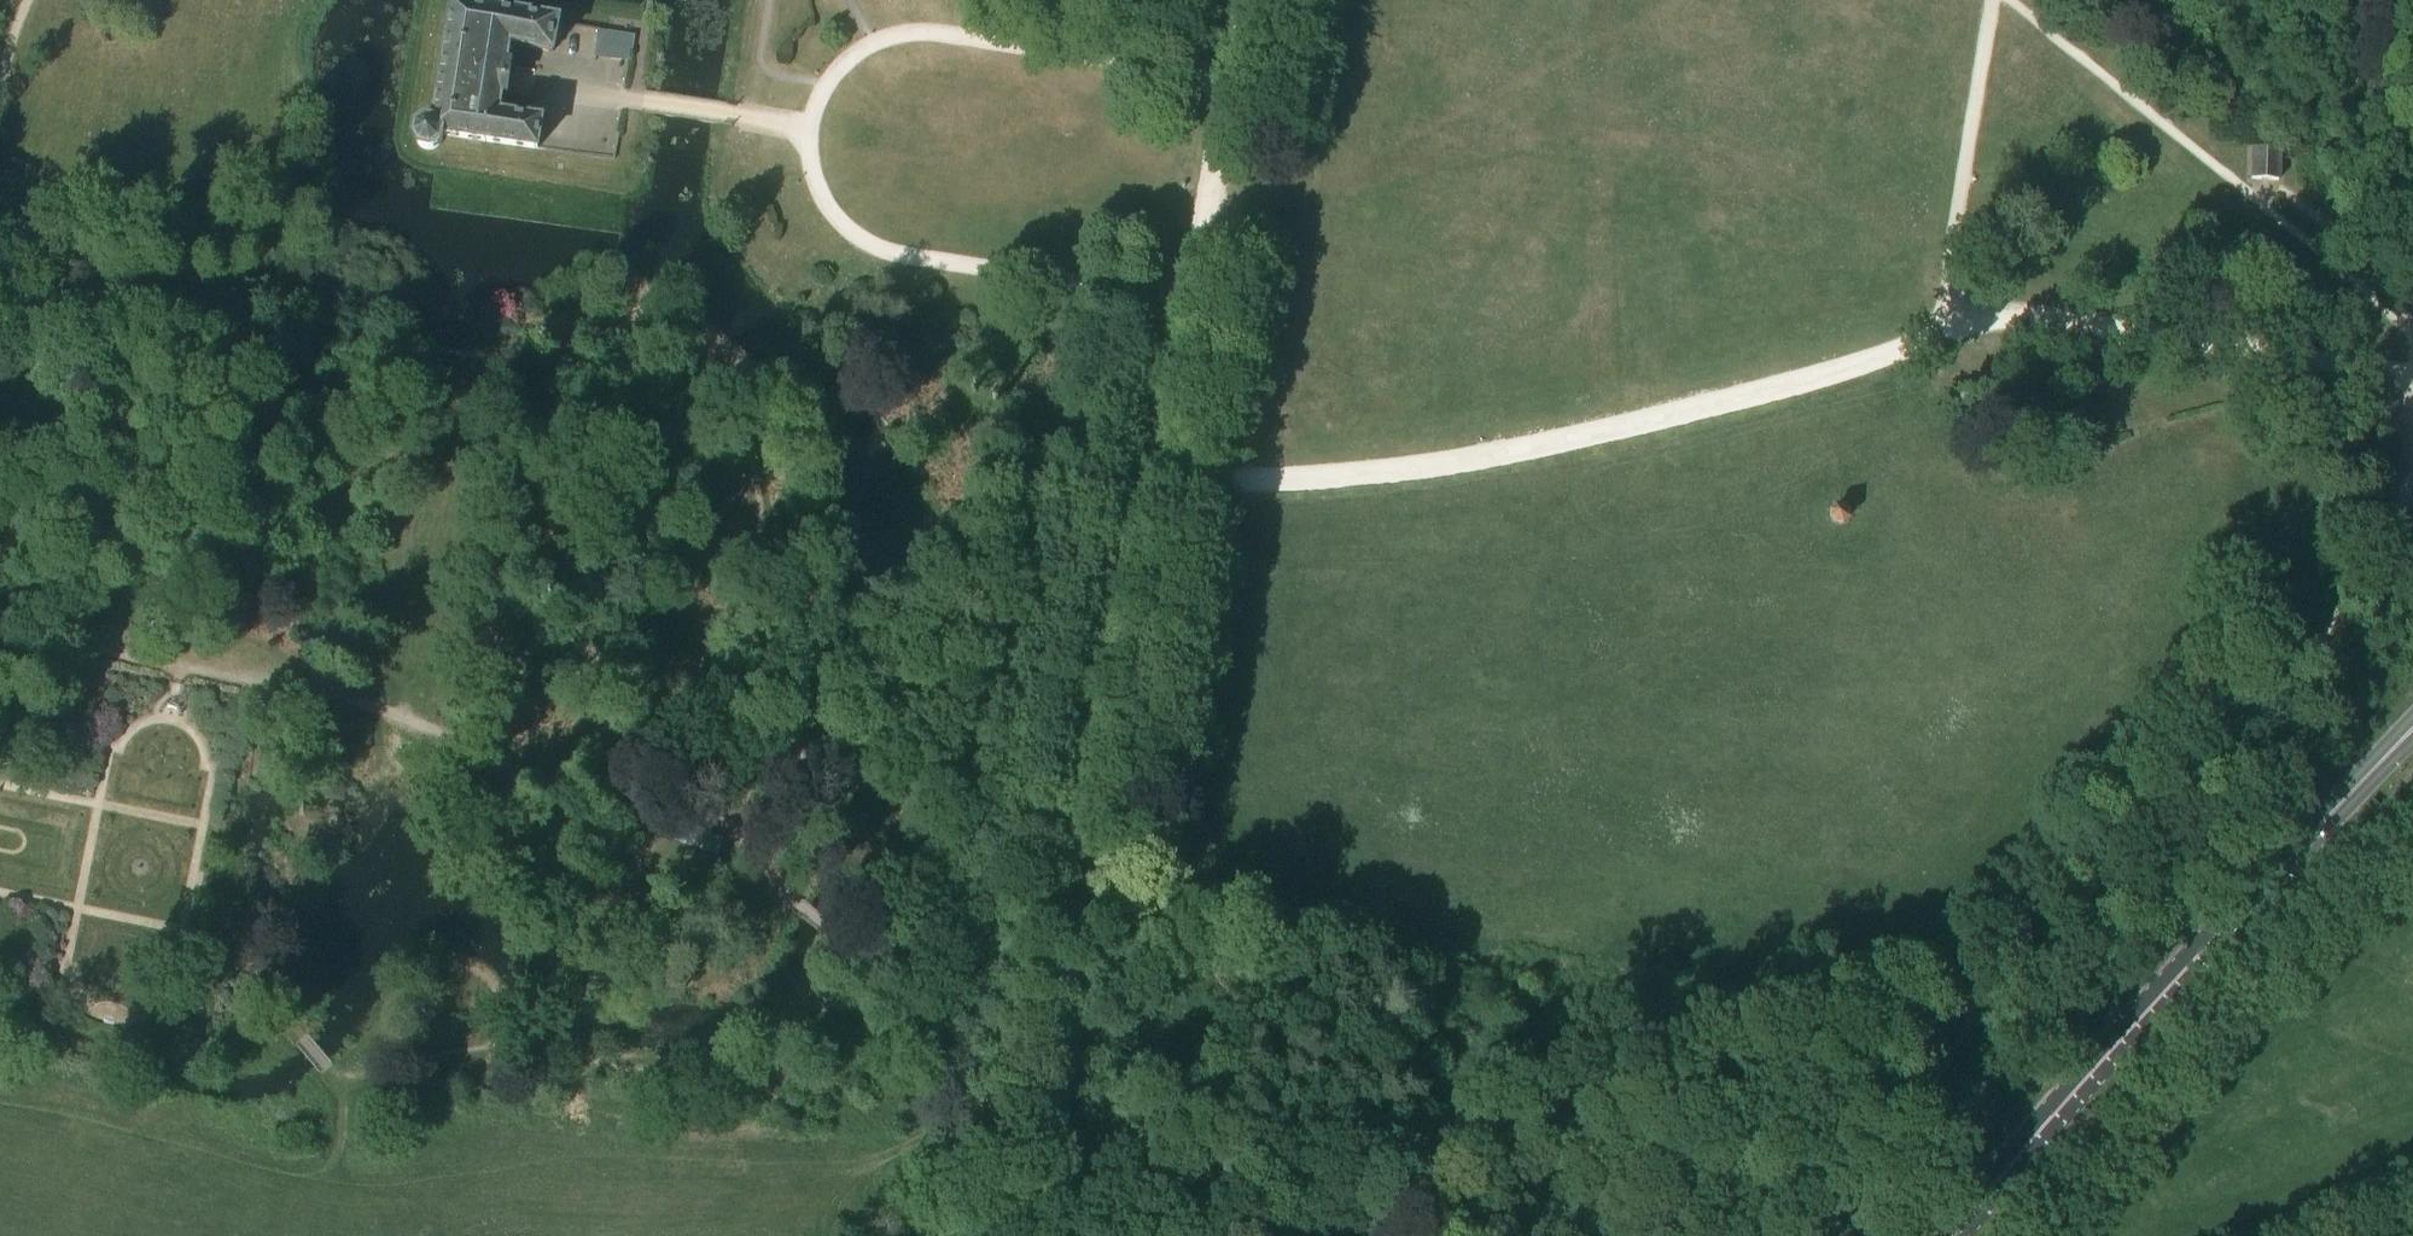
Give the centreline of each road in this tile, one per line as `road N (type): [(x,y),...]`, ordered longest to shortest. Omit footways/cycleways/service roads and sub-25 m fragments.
road 1 (track): [(1008,1235),(960,1150),(1062,575),(1074,535),(1170,466)]
road 2 (primary): [(1949,1235),(2230,921),(2412,737)]

